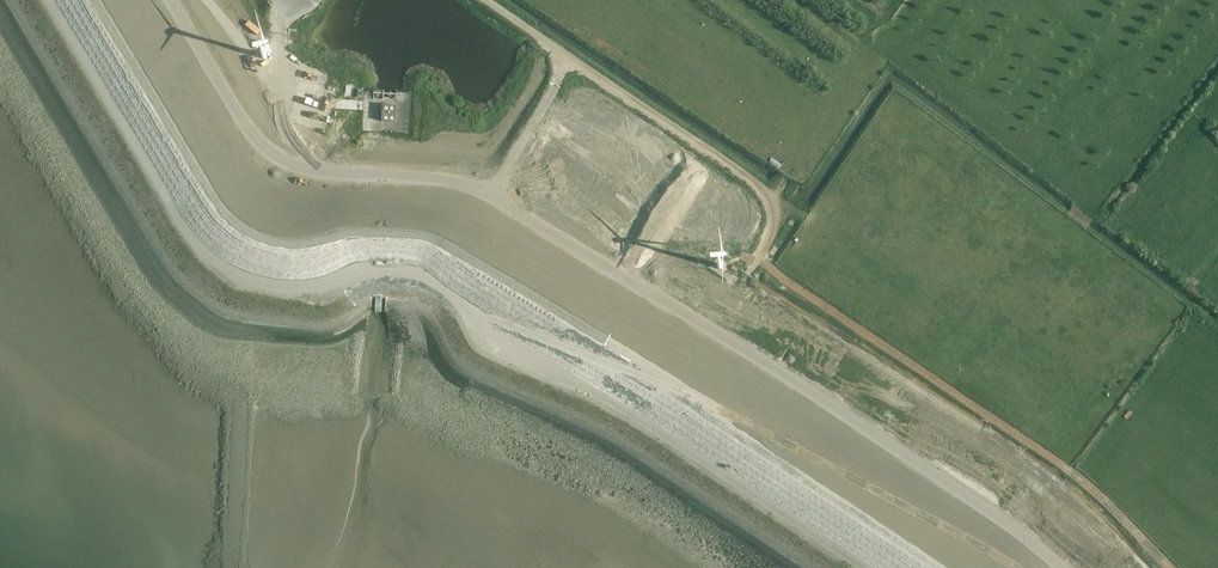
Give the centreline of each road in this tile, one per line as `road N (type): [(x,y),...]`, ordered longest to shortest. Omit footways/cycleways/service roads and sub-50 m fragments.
road 1 (unclassified): [(1060,567),(726,336),(489,199)]
road 2 (unclassified): [(489,199),(439,184),(325,177),(271,156),(248,132),(168,0)]
road 3 (unclassified): [(558,50),(767,196),(771,232),(748,272)]
road 4 (unclassified): [(489,199),(555,88),(558,50)]

